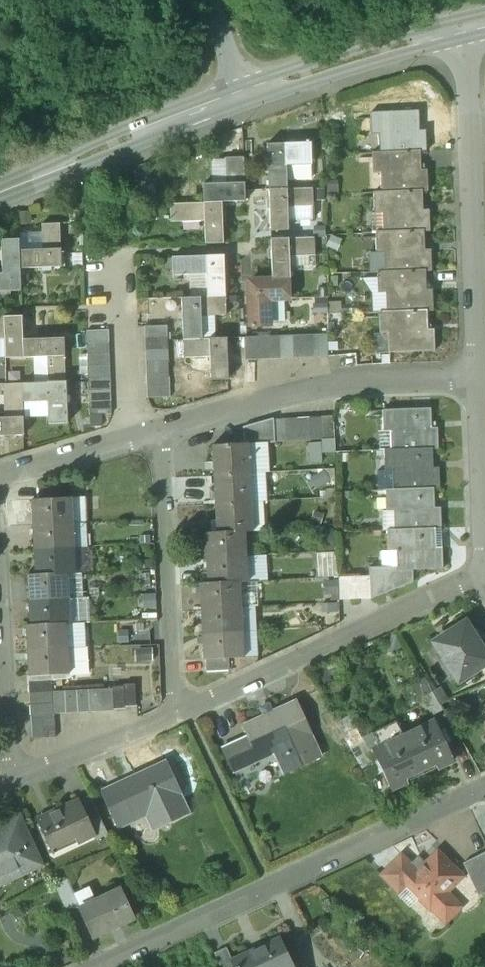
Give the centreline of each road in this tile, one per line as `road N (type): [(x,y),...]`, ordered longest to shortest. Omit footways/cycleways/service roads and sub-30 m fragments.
road 1 (residential): [(484,789),(95,966)]
road 2 (residential): [(477,380),(470,53),(462,26)]
road 3 (residential): [(477,380),(282,393),(154,433)]
road 4 (residential): [(187,706),(484,581)]
road 5 (residential): [(154,433),(174,679),(187,706)]
road 6 (secondary): [(0,191),(246,94)]
road 7 (secondary): [(246,94),(462,26)]
road 8 (residential): [(0,571),(12,776)]
road 9 (residential): [(12,776),(187,706)]
road 10 (residential): [(135,438),(125,250)]
road 11 (residential): [(484,539),(477,380)]
road 12 (residential): [(135,438),(0,478)]

